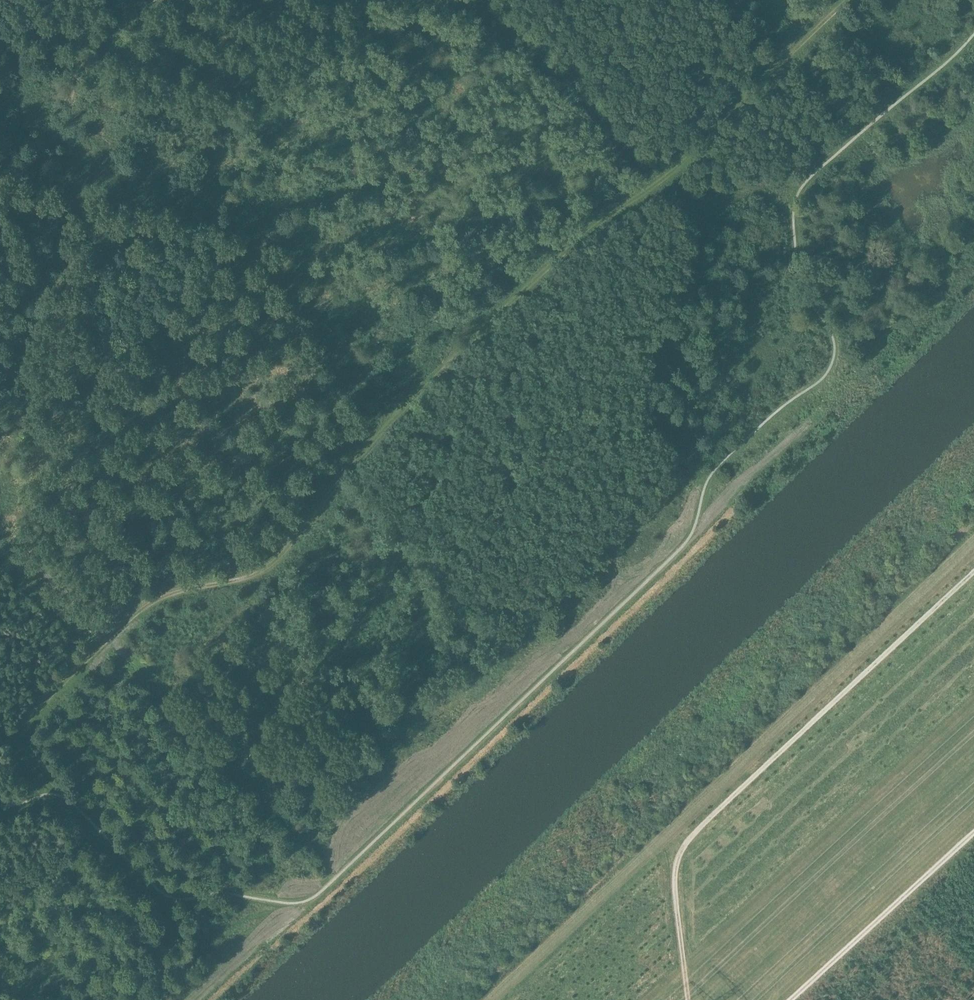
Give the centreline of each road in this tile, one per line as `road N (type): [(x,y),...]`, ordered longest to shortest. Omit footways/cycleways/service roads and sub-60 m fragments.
road 1 (track): [(0,735),(160,602),(252,583),(271,568),(445,366),(781,64)]
road 2 (track): [(689,999),(675,878),(685,845),(973,572)]
road 3 (track): [(973,833),(792,999)]

